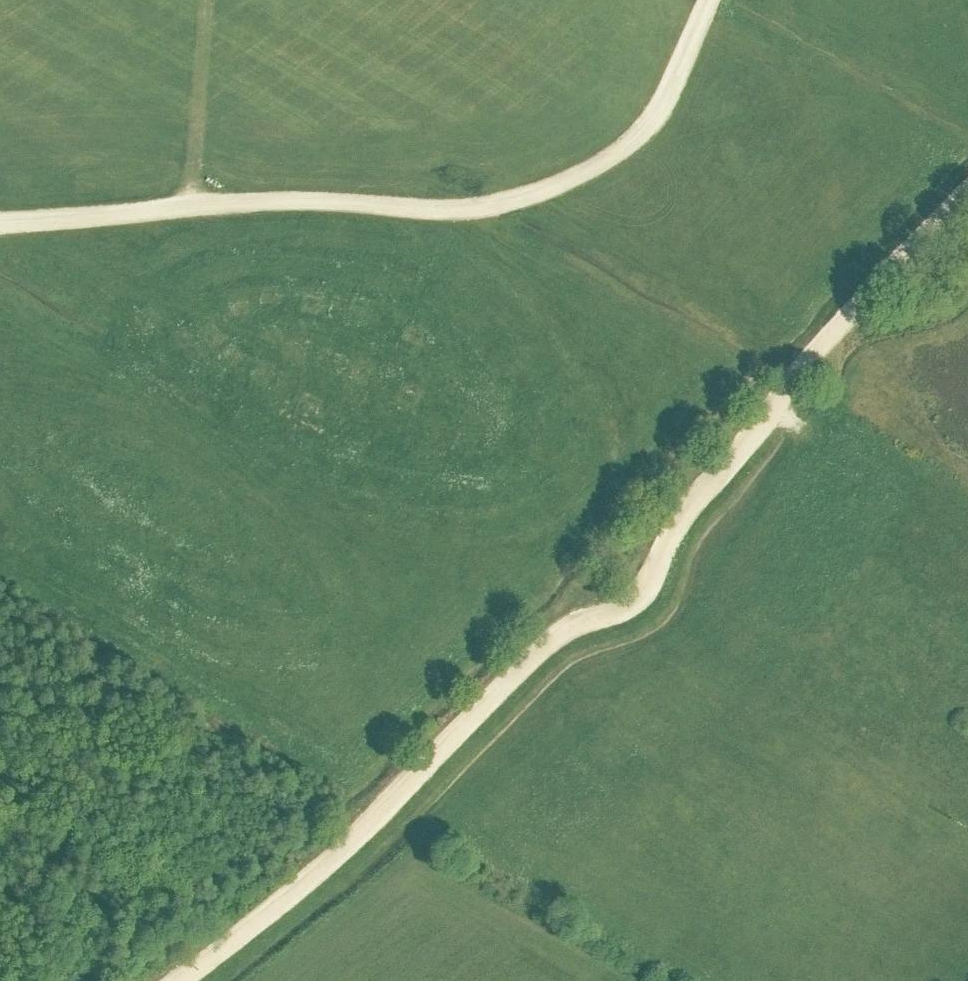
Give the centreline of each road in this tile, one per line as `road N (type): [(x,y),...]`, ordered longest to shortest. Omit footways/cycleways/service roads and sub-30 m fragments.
road 1 (track): [(967,190),(808,357),(773,413),(674,527),(633,606),(550,639),(313,877),(177,980)]
road 2 (track): [(707,0),(653,123),(625,149),(540,192),(446,210),(251,202),(0,221)]

